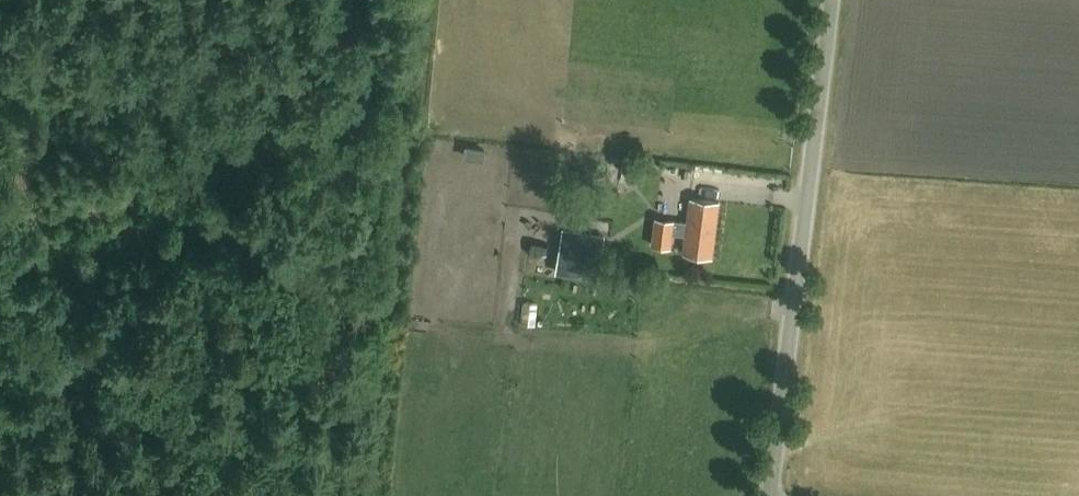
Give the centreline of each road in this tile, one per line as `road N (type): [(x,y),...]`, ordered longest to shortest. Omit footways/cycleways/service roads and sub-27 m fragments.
road 1 (track): [(0,138),(400,176),(418,0)]
road 2 (unclassified): [(766,495),(830,0)]

